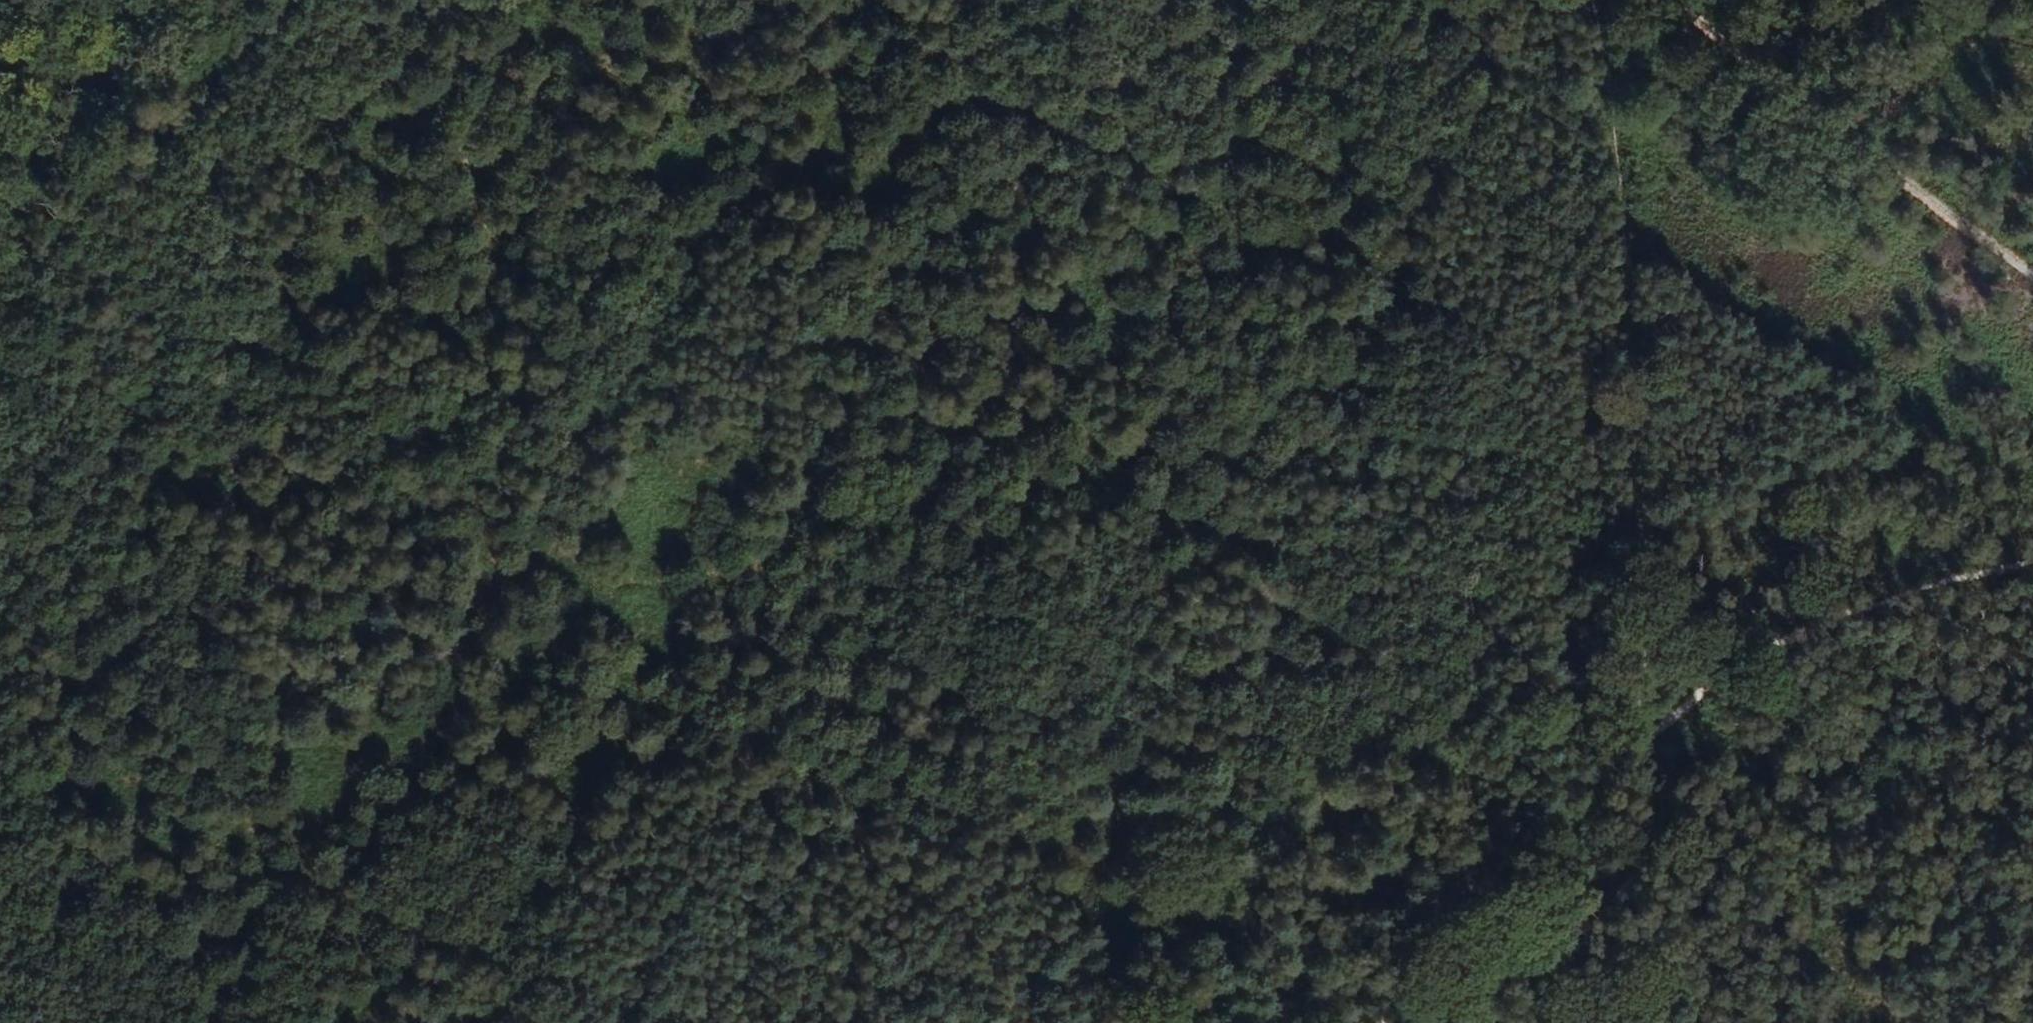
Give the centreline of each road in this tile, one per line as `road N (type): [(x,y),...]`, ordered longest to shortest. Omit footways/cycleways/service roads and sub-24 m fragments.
road 1 (track): [(2032,568),(1847,609),(1653,720),(1524,915),(1375,1022)]
road 2 (track): [(2032,287),(1663,0)]
road 3 (track): [(89,0),(0,114)]

